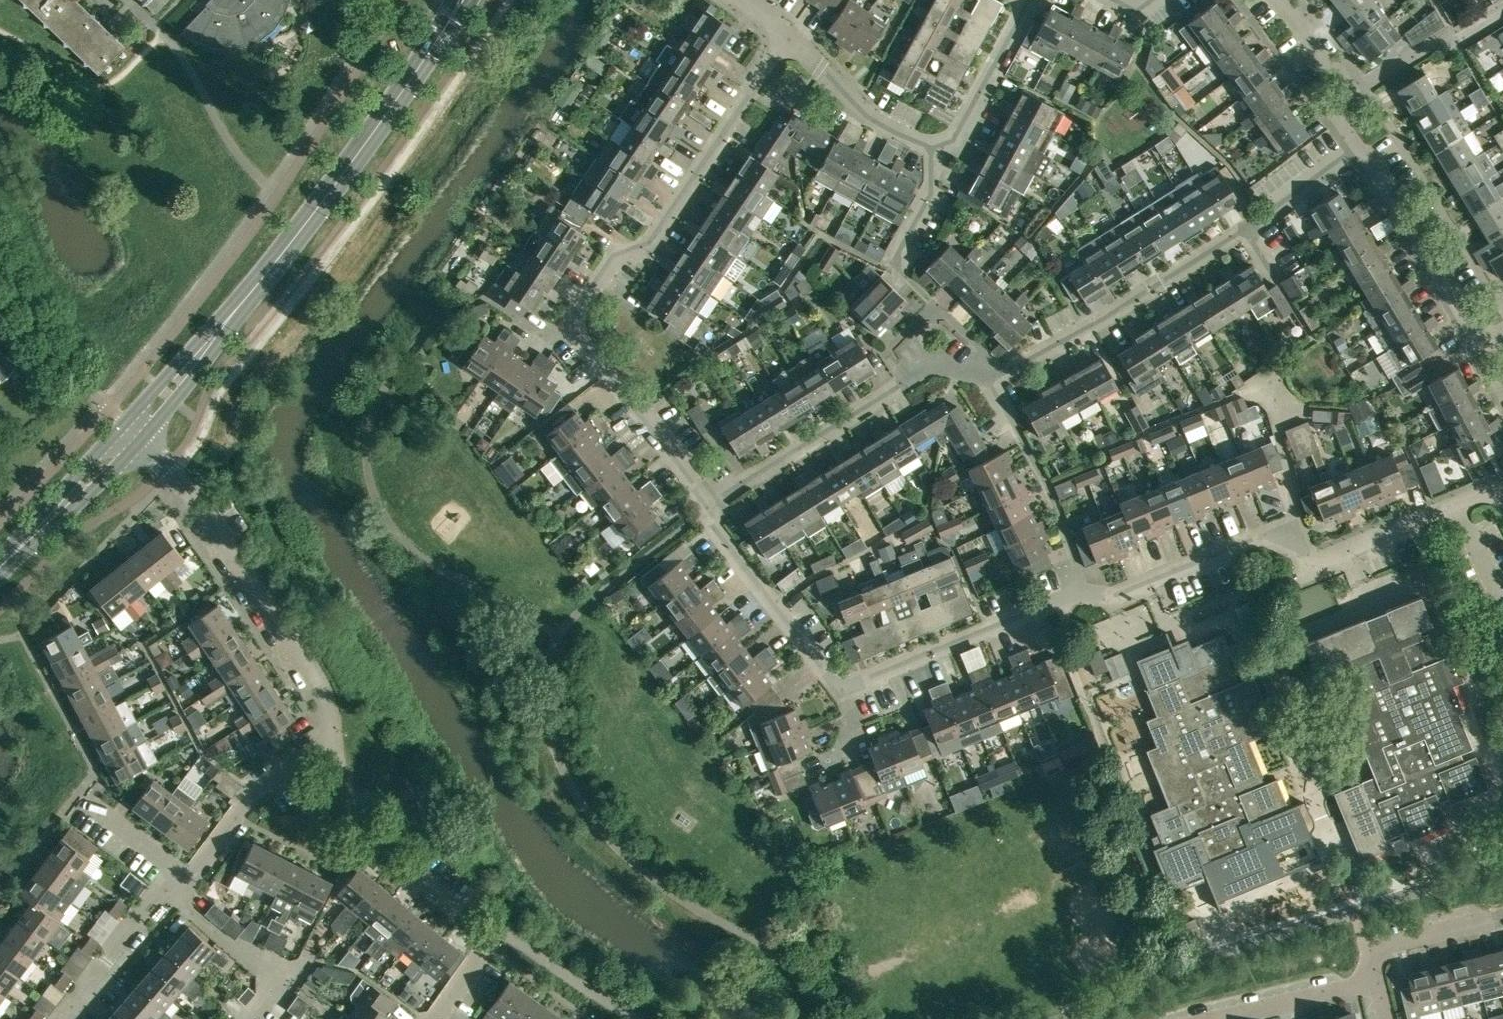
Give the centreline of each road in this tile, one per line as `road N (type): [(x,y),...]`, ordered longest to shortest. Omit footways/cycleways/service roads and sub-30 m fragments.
road 1 (residential): [(788,34),(650,240),(613,258),(573,328),(705,510)]
road 2 (residential): [(705,510),(839,690),(1084,593)]
road 3 (residential): [(1084,593),(1107,597),(1259,536),(1317,560),(1476,497),(1502,497)]
road 4 (residential): [(985,376),(1155,286),(1358,146)]
road 5 (tertiary): [(207,345),(315,210),(460,1)]
road 6 (residential): [(335,739),(320,683),(189,490),(141,440)]
road 7 (residential): [(335,739),(347,793),(364,822),(481,942),(480,957),(432,1018)]
road 8 (residential): [(705,510),(935,364),(985,376)]
road 9 (residential): [(1502,343),(1475,336),(1358,146)]
road 10 (residential): [(1084,593),(1052,500),(985,376)]
road 11 (residential): [(185,876),(252,794),(335,739)]
road 12 (residential): [(931,147),(864,114),(788,34)]
road 13 (residential): [(1029,5),(959,133),(931,147)]
road 14 (residential): [(1350,93),(1433,43),(1502,14)]
road 15 (residential): [(1378,983),(1370,949),(1502,917)]
road 16 (residential): [(66,1018),(169,895)]
road 17 (residential): [(1378,983),(1224,1018)]
road 18 (residential): [(282,991),(169,895)]
road 19 (residential): [(931,147),(930,194),(892,264)]
road 20 (tertiary): [(46,522),(94,491),(141,440)]
road 21 (tertiary): [(125,424),(46,522)]
road 22 (residential): [(185,876),(87,804)]

